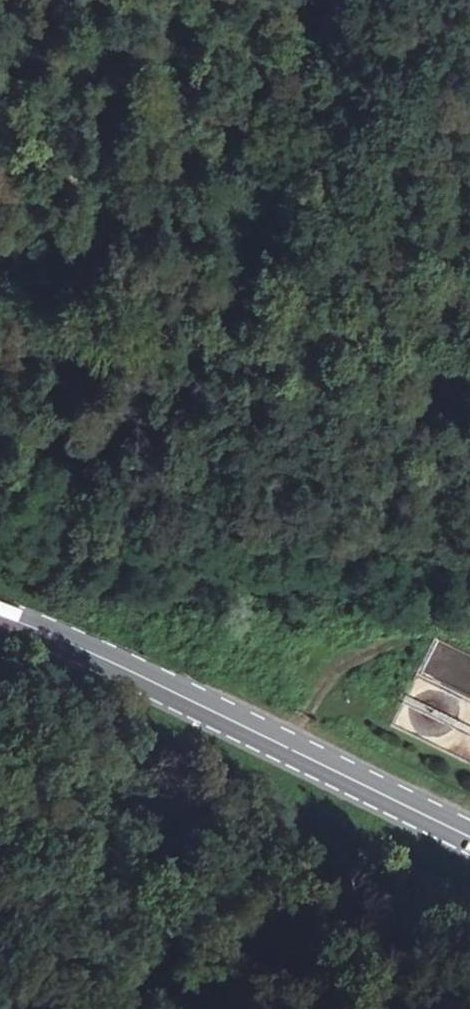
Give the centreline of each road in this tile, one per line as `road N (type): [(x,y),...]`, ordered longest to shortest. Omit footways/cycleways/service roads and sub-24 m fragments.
road 1 (secondary): [(0,618),(469,836)]

